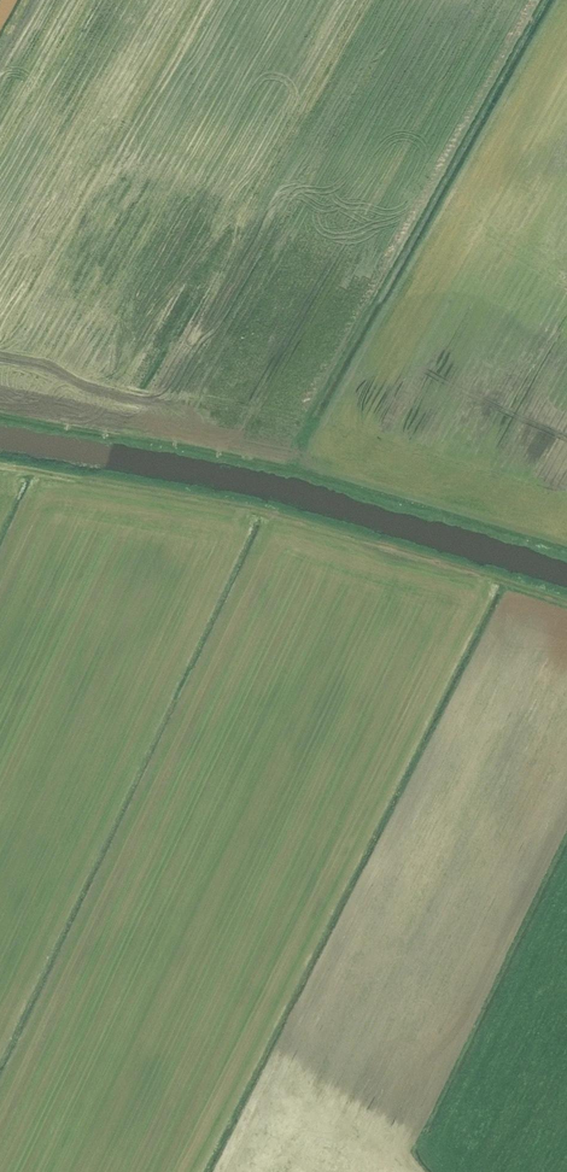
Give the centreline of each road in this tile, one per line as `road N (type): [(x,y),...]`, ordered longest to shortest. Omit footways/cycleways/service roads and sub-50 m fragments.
road 1 (track): [(566,552),(290,471),(0,416)]

